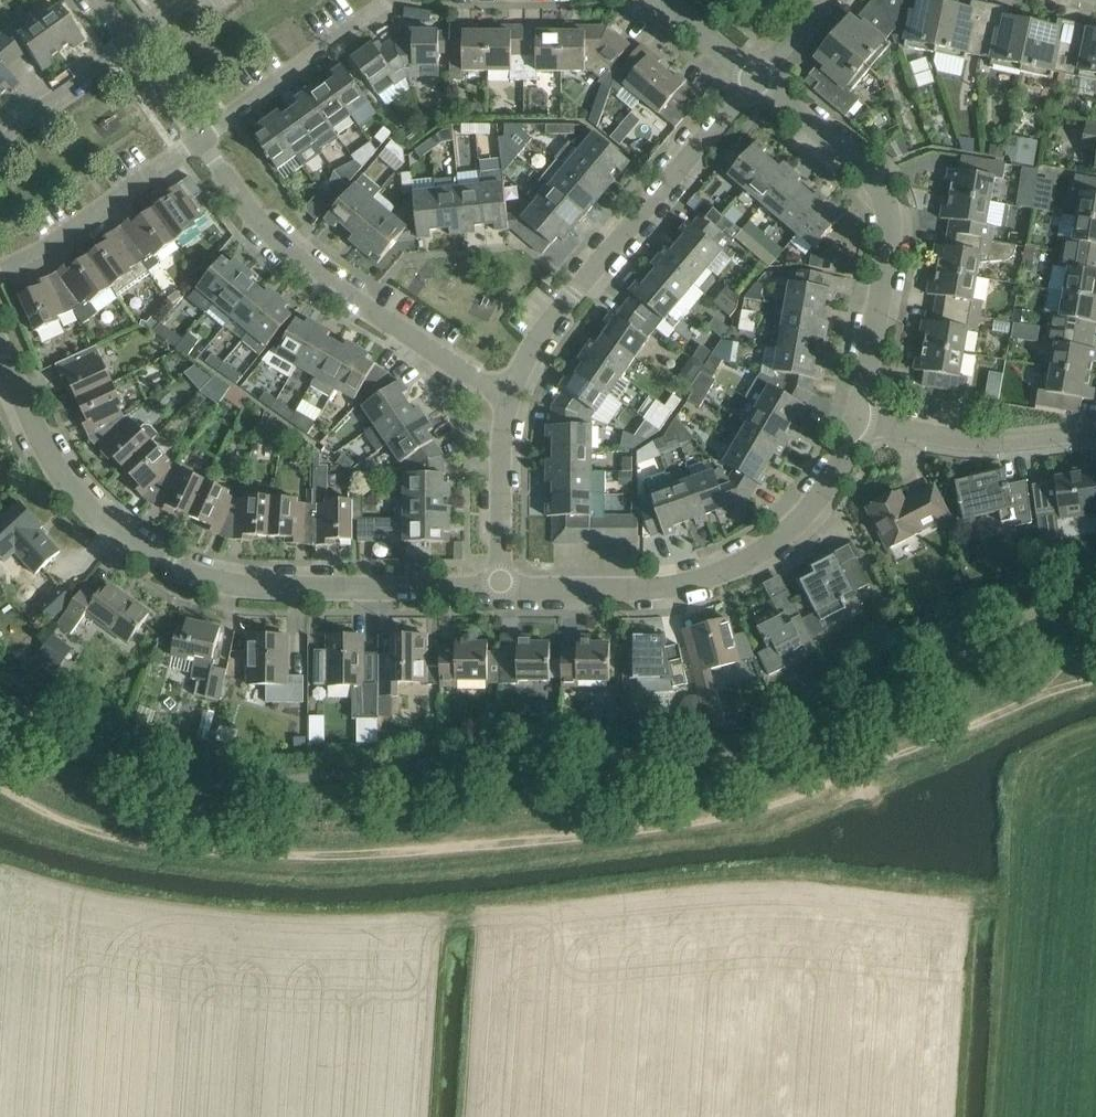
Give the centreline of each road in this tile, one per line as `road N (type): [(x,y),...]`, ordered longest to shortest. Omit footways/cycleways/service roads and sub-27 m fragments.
road 1 (track): [(0,789),(65,822),(199,849),(355,856),(483,846),(781,811),(999,720),(1056,688),(1095,680)]
road 2 (residential): [(0,349),(66,482),(98,518),(170,566),(272,589),(502,588)]
road 3 (residential): [(502,588),(646,590),(693,582),(750,559),(813,507),(839,472),(858,423)]
road 4 (residential): [(511,401),(318,275),(255,215),(199,138)]
road 5 (residential): [(511,401),(554,317),(756,78)]
road 6 (residential): [(858,423),(889,247),(885,201),(857,165),(756,78)]
road 7 (residential): [(0,271),(199,138)]
road 8 (residential): [(858,423),(1005,442),(1095,429)]
road 9 (residential): [(199,138),(388,0)]
road 10 (residential): [(502,588),(502,457),(511,401)]
road 11 (residential): [(129,41),(0,145)]
road 12 (residential): [(756,78),(662,0)]

